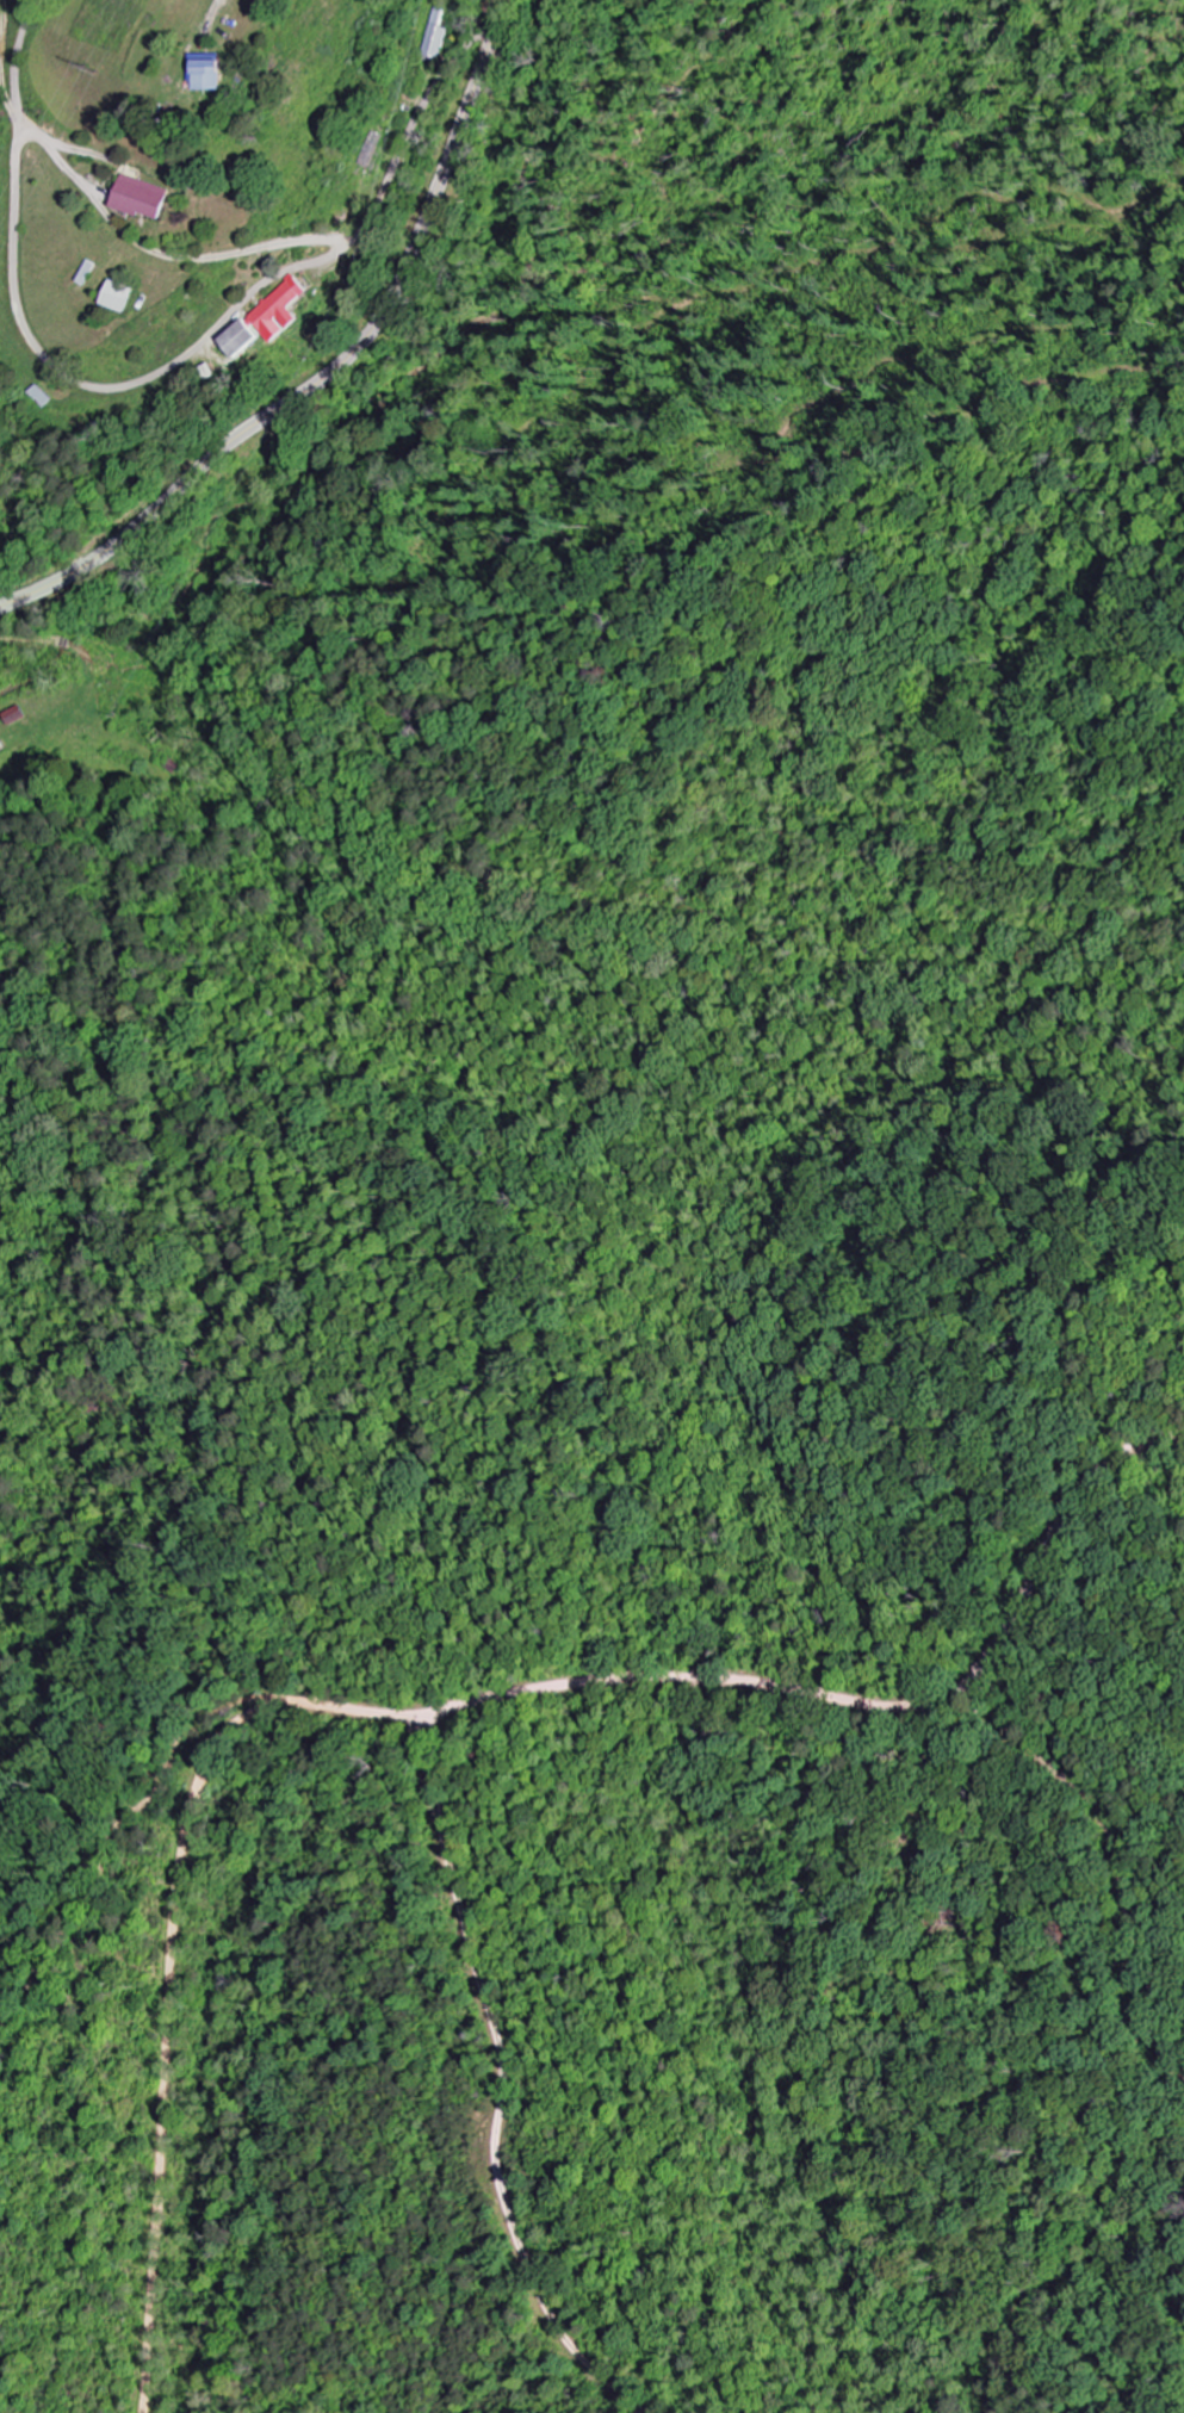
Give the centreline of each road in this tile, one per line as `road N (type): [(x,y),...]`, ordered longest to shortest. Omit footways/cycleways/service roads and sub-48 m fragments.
road 1 (residential): [(169,1975),(186,1828),(217,1749),(260,1706),(290,1695),(423,1716),(553,1687),(651,1679),(789,1688),(862,1706),(917,1702),(987,1668),(1104,1472),(1141,1447),(1183,1435)]
road 2 (residential): [(490,20),(433,89),(358,234),(268,279),(171,366),(134,383),(86,385),(62,373),(27,329),(17,249),(25,143),(41,132),(50,138),(125,235),(162,256),(212,260),(346,237)]
road 3 (tertiary): [(0,607),(130,534),(223,449),(337,371),(368,339),(388,314),(436,197),(494,0)]
road 4 (residential): [(467,1943),(498,2055),(492,2171),(502,2208),(558,2332),(638,2412)]
road 5 (residential): [(143,2412),(169,1975)]
road 6 (residential): [(446,1711),(467,1943)]

